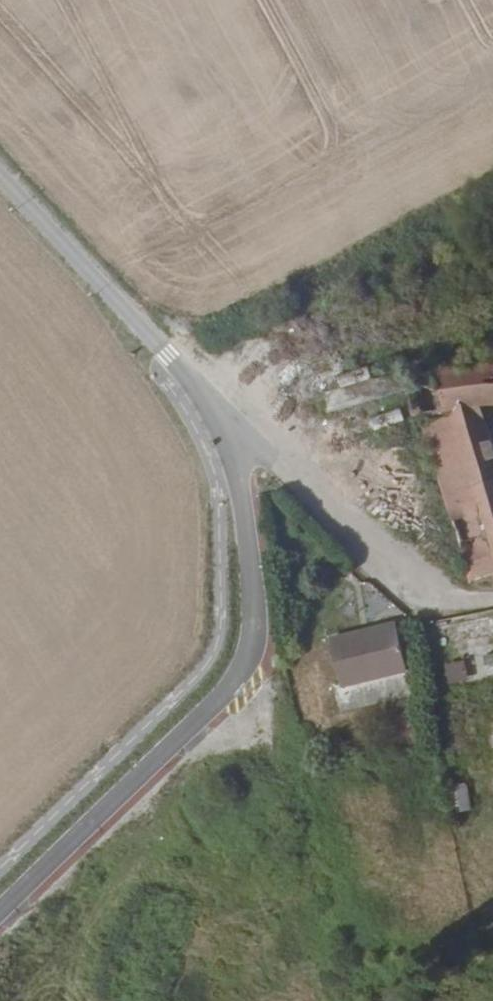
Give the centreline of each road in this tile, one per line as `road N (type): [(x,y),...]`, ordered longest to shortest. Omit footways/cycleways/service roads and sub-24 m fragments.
road 1 (track): [(0,904),(234,684),(255,581),(241,484),(212,412)]
road 2 (track): [(190,387),(222,366),(286,345),(465,307),(492,293)]
road 3 (unclassified): [(212,412),(0,181)]

